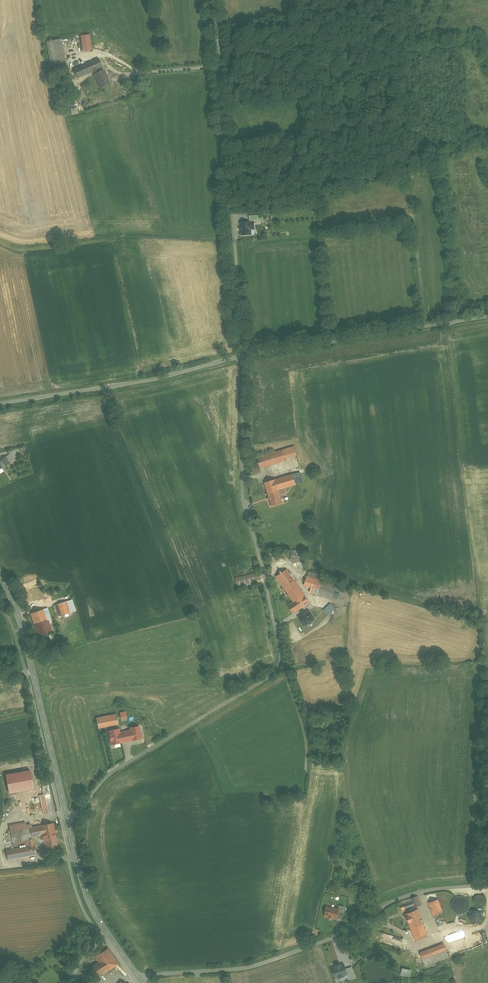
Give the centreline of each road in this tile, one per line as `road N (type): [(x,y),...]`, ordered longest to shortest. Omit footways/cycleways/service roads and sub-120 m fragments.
road 1 (unclassified): [(68,823),(110,776),(272,676),(281,653),(243,484),(242,356)]
road 2 (unclassified): [(487,884),(417,889),(365,921),(243,970),(139,977)]
road 3 (unclassified): [(242,356),(213,0)]
road 4 (secondary): [(68,823),(31,660),(0,575)]
road 5 (unclassified): [(487,316),(242,356)]
road 6 (unclassified): [(242,356),(0,403)]
road 7 (secondary): [(139,977),(95,914),(68,823)]

